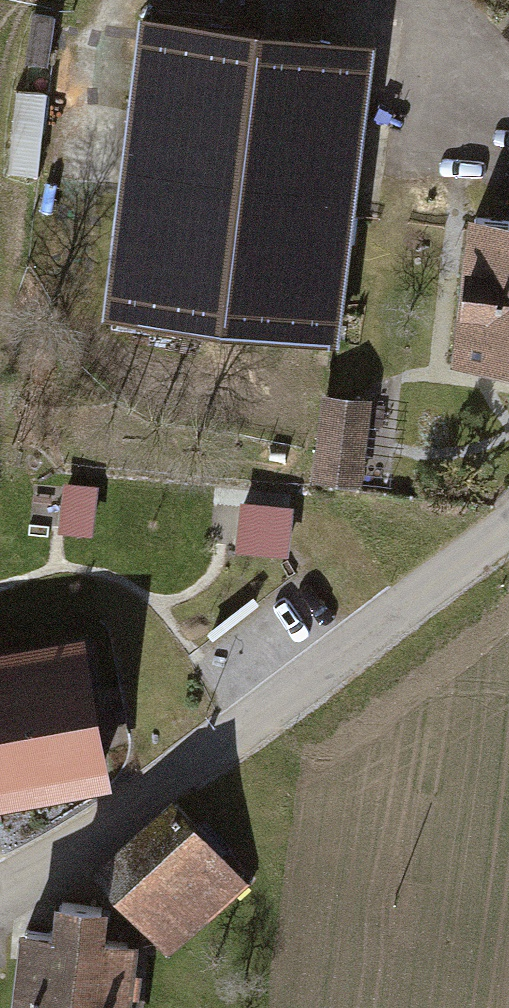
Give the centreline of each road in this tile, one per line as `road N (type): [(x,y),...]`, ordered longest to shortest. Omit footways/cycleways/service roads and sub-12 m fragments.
road 1 (unclassified): [(0,893),(232,744),(508,527)]

